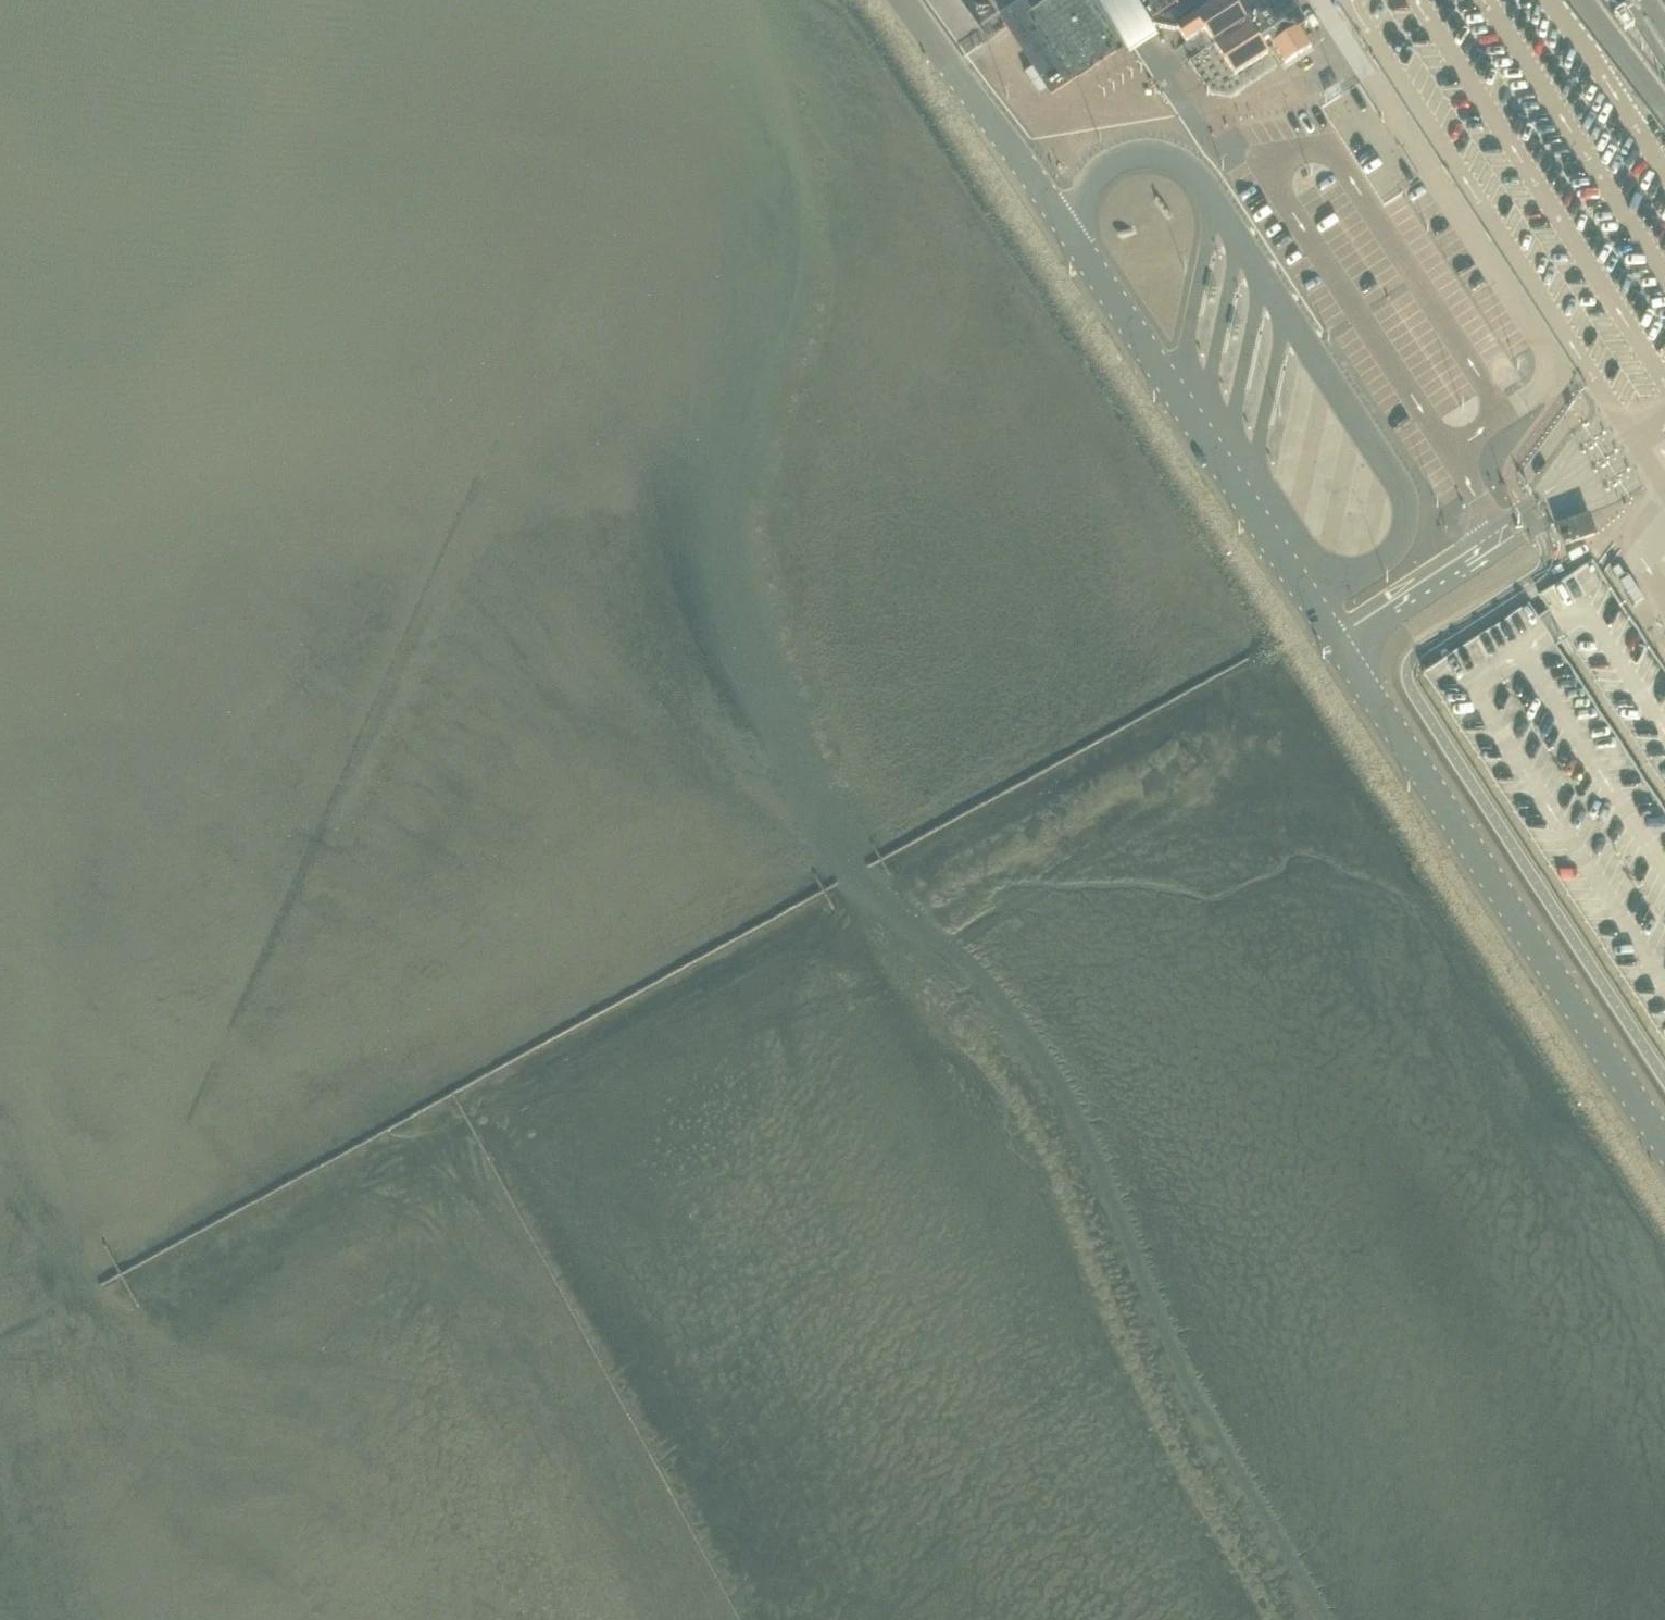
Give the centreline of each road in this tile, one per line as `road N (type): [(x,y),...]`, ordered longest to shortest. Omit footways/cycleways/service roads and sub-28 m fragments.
road 1 (unclassified): [(1664,1150),(1069,233),(902,0)]
road 2 (primary): [(1577,0),(1664,116)]

